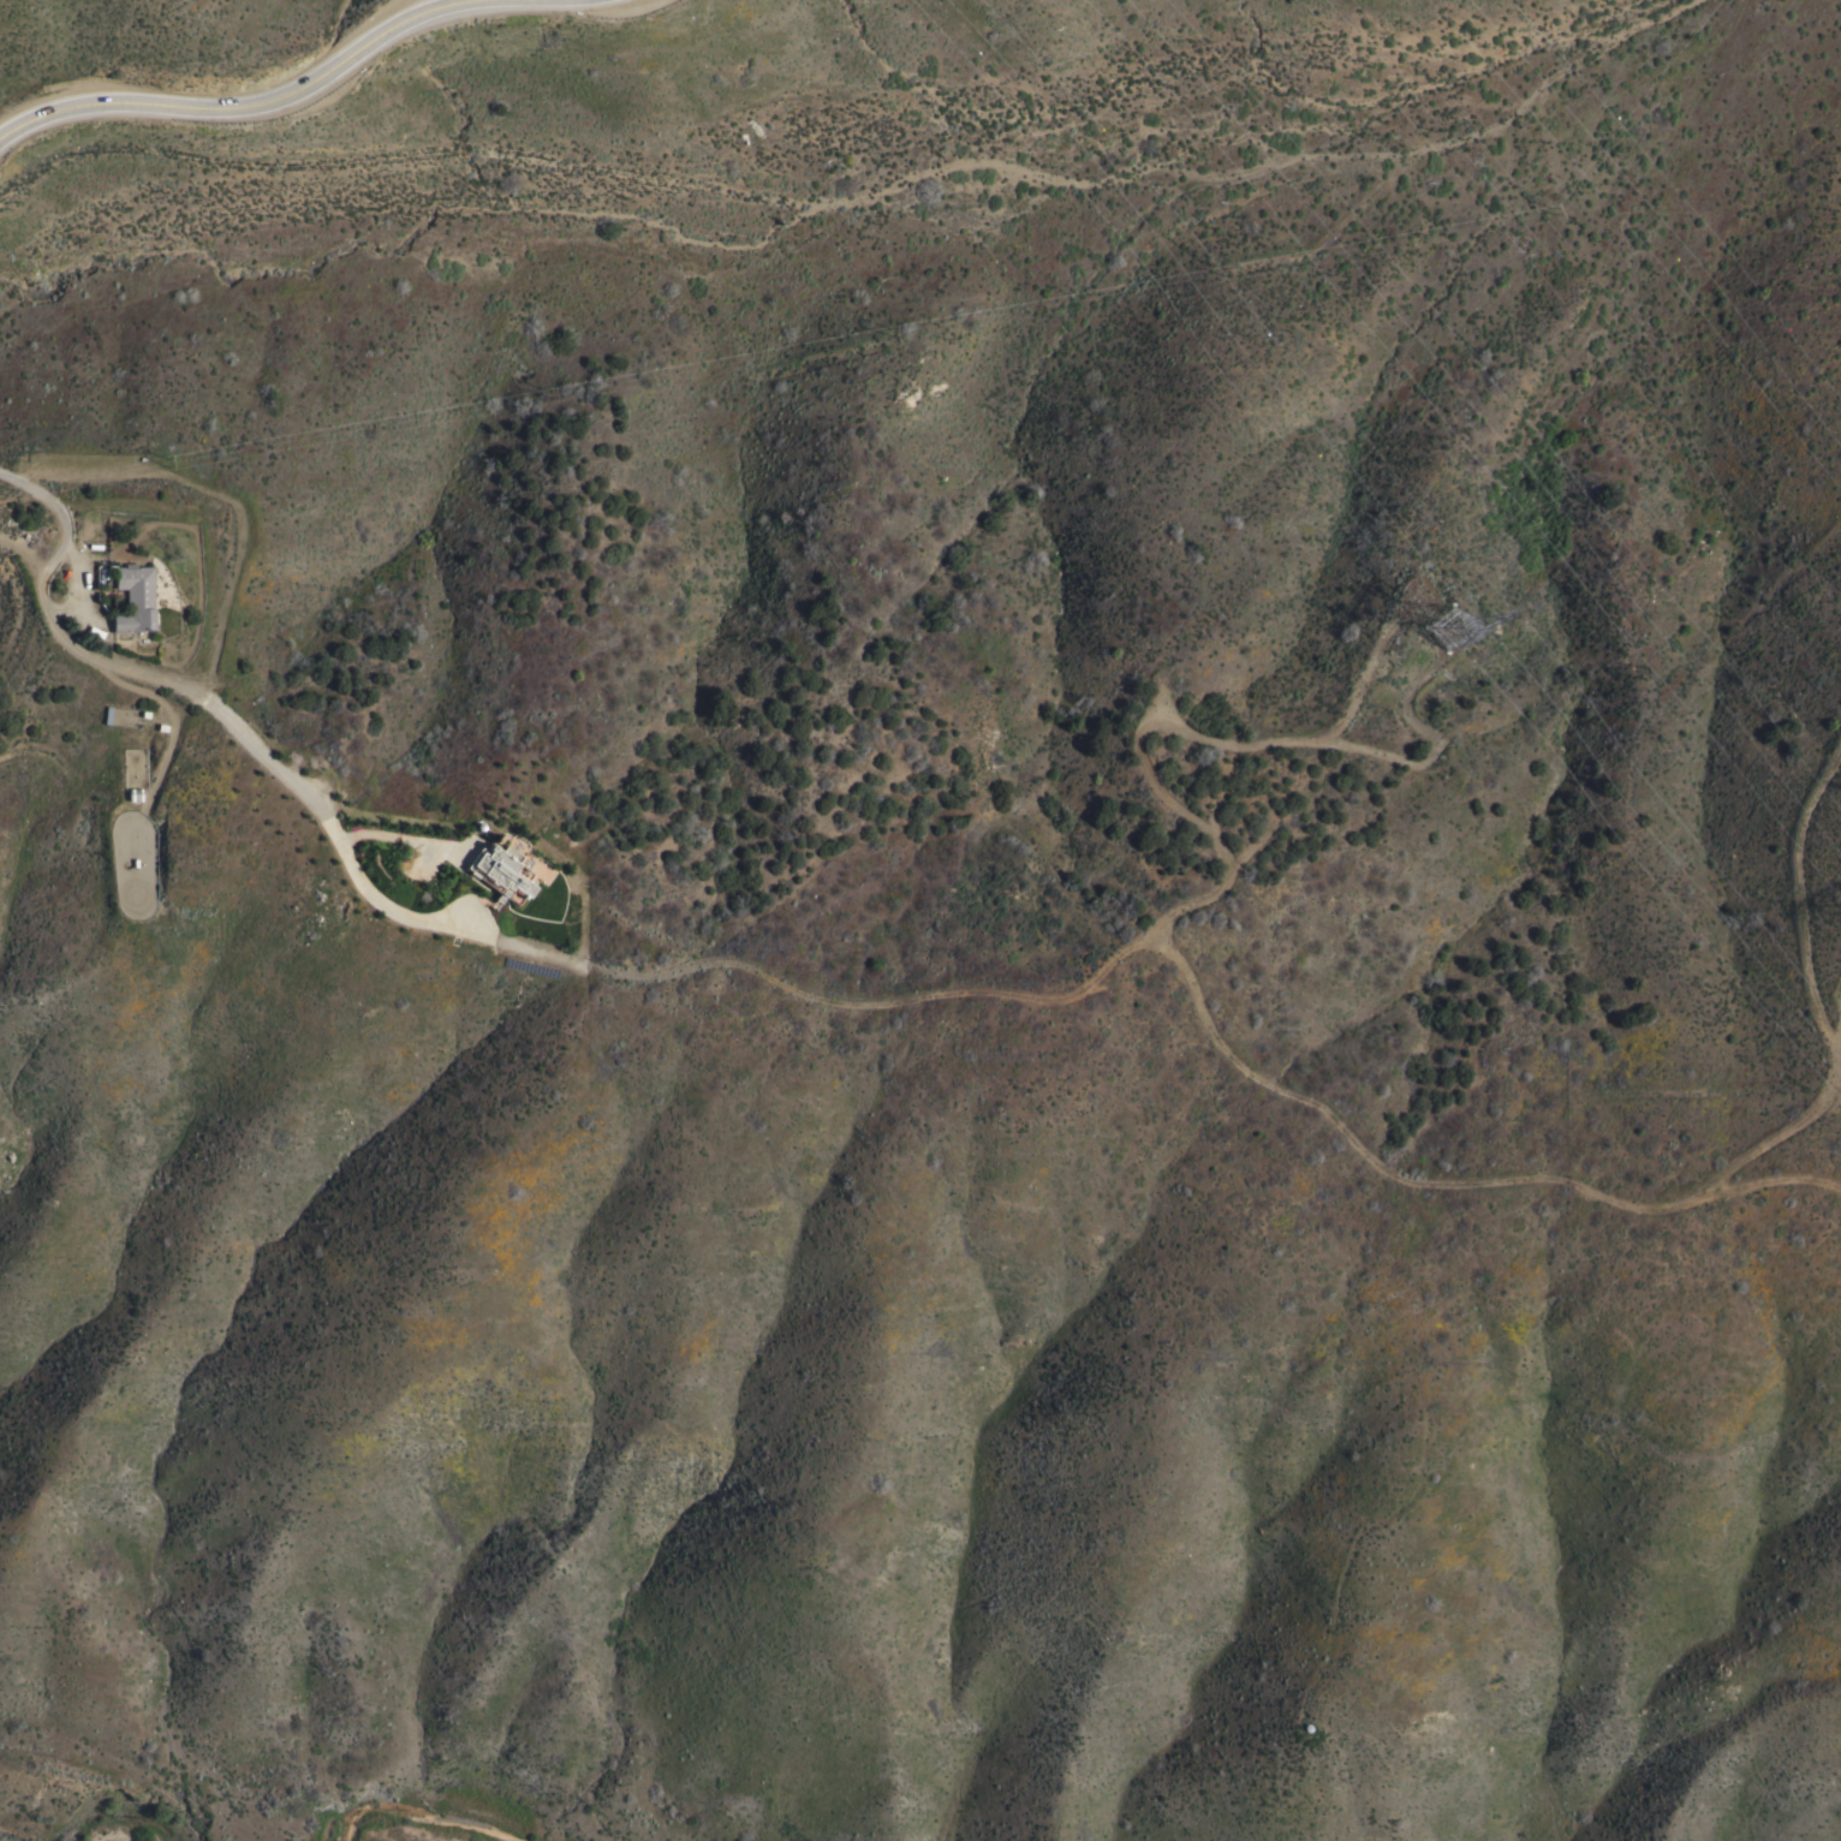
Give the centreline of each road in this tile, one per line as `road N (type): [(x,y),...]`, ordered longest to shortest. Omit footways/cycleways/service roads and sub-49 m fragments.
road 1 (track): [(0,545),(35,568),(59,641),(193,686),(294,784),(368,890),(404,907),(451,925),(579,951),(641,976),(722,954),(864,1000),(1080,989),(1154,929),(1228,1055),(1350,1208),(1418,1239),(1669,1282),(1712,1282),(1776,1264),(1840,1264)]
road 2 (track): [(477,153),(816,215),(969,161),(1124,197),(1185,167),(1364,154),(1413,159),(1471,141),(1535,81),(1687,0)]
road 3 (secondary): [(483,0),(421,12),(298,90),(252,105),(195,109),(108,101),(46,114),(0,138)]
road 4 (track): [(334,840),(385,832),(459,852)]

